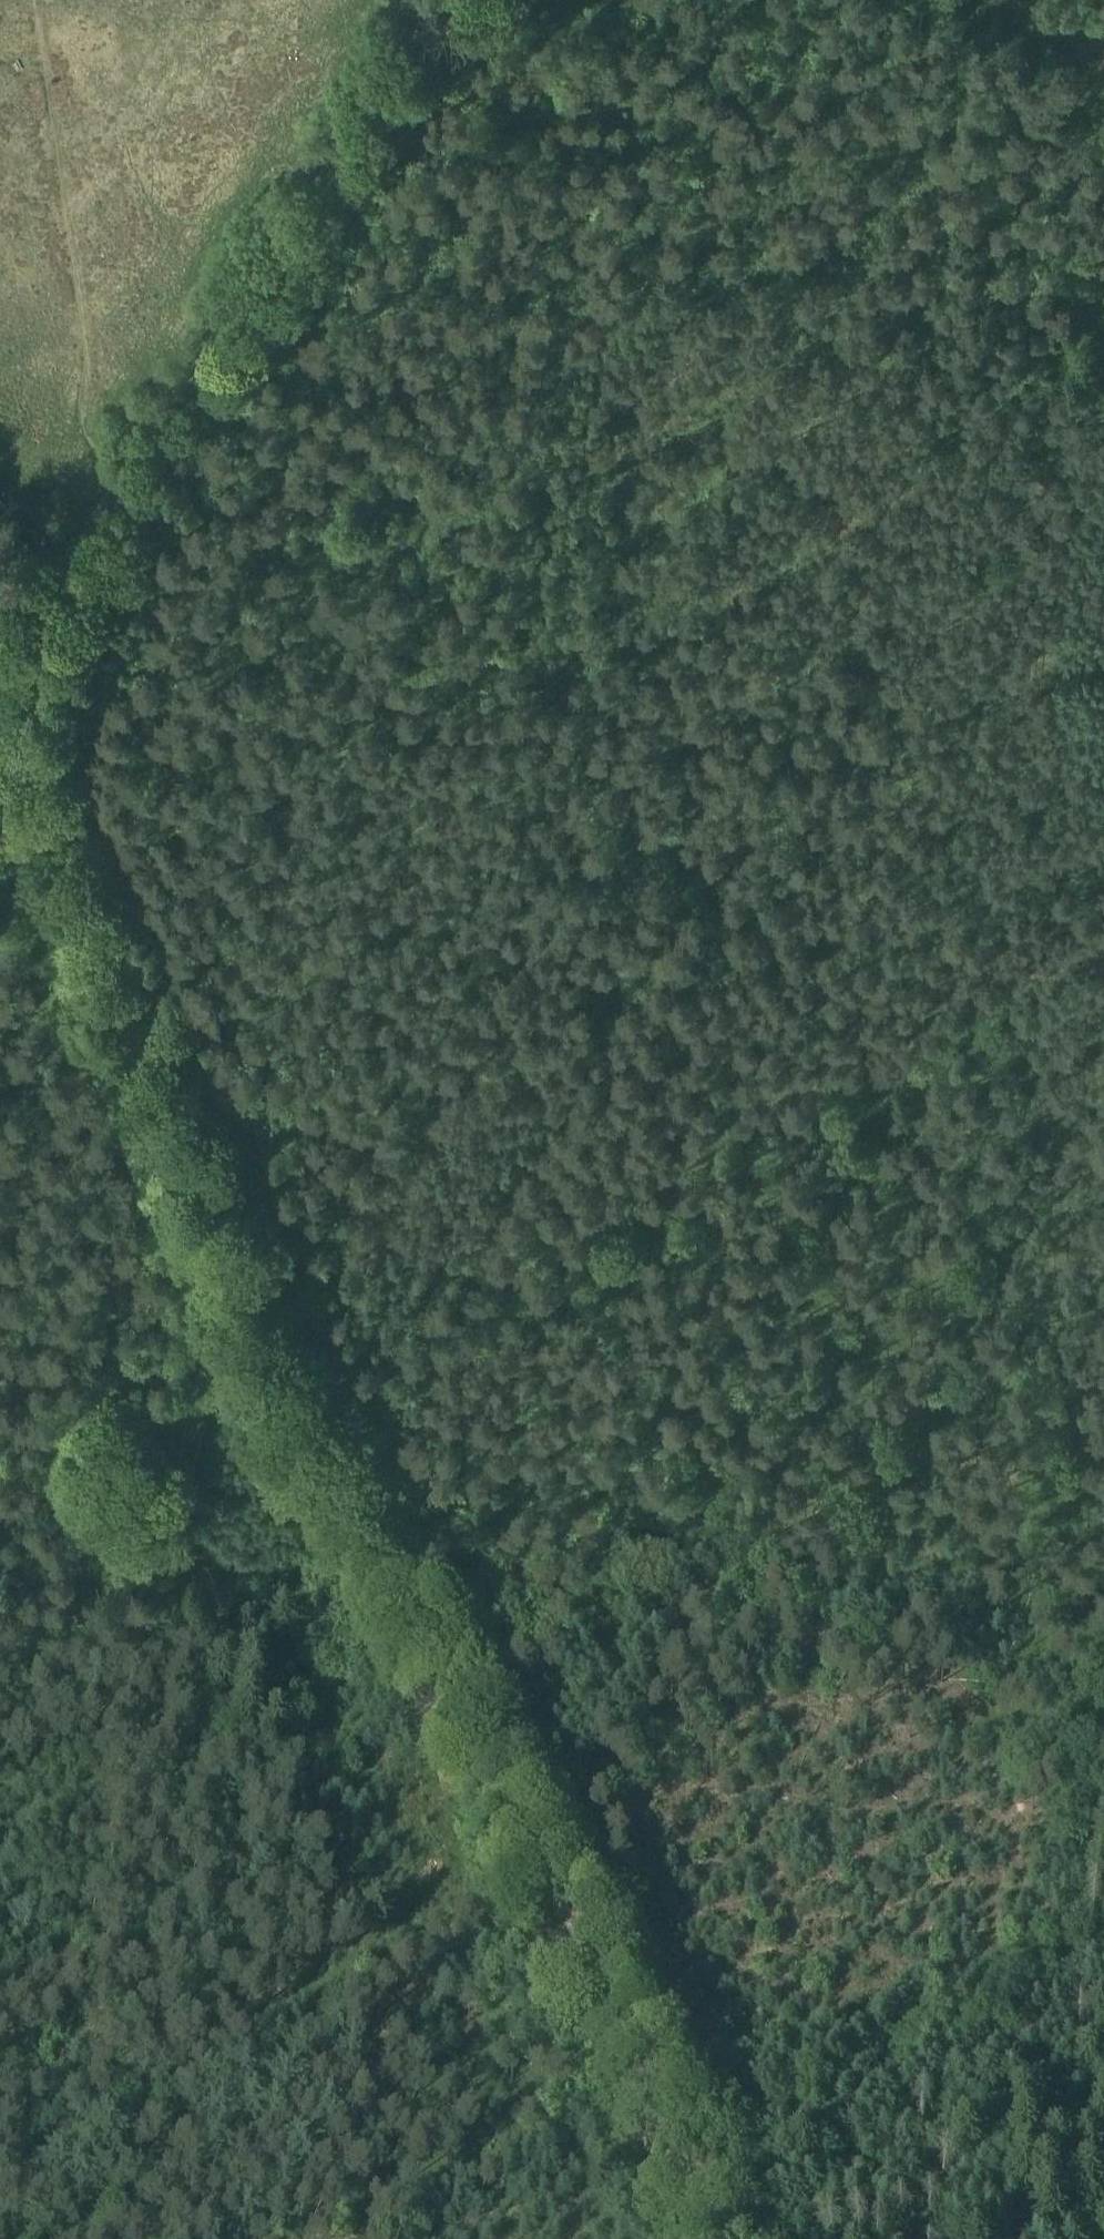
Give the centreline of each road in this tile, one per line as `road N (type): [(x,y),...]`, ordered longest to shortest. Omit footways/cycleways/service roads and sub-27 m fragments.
road 1 (track): [(0,732),(707,2238)]
road 2 (track): [(107,505),(437,0)]
road 3 (track): [(107,505),(0,669)]

